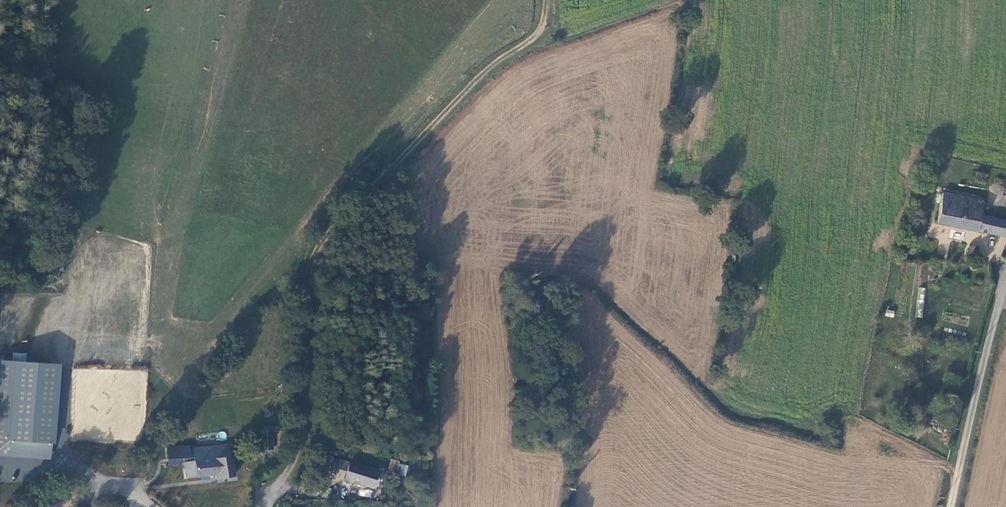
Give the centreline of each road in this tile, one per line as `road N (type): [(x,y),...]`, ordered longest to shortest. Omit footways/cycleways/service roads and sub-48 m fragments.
road 1 (track): [(287,475),(314,265),(420,138),(544,19),(544,0)]
road 2 (unclassified): [(956,506),(1005,275)]

